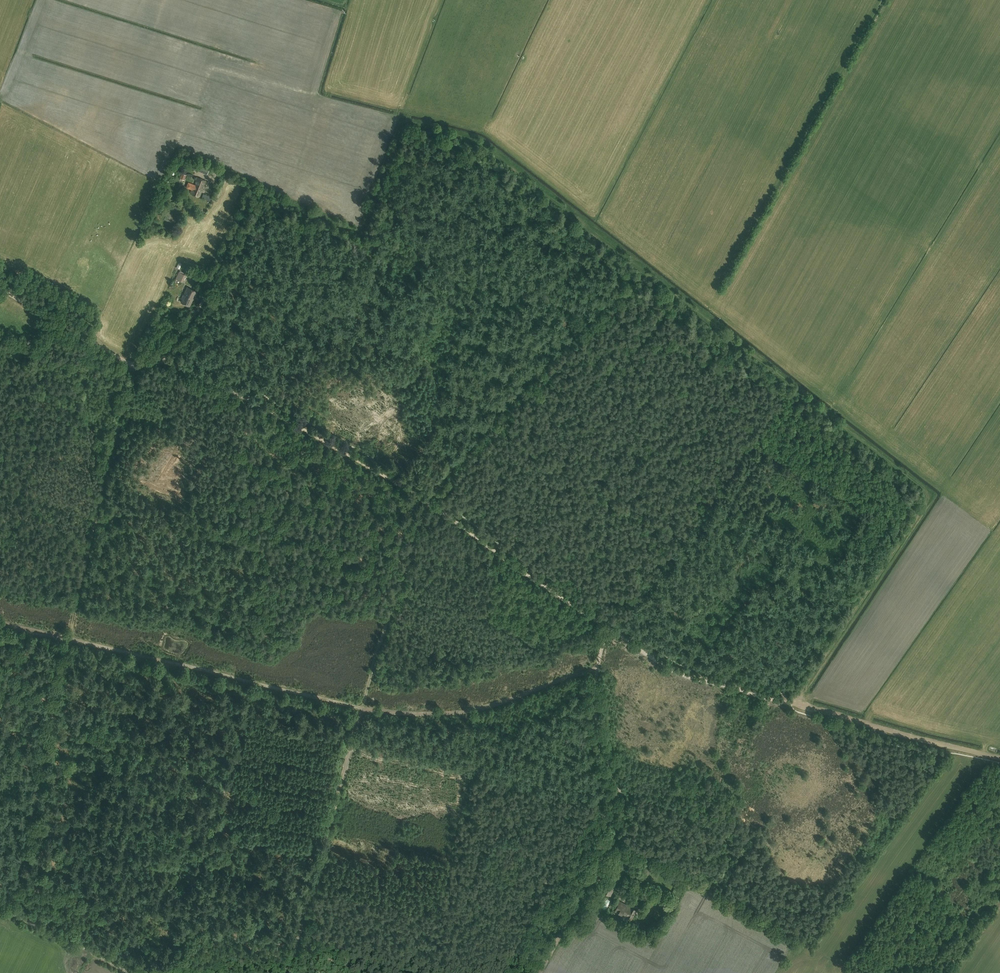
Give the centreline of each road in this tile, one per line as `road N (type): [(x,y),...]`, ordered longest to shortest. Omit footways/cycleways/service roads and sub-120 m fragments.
road 1 (track): [(253,188),(360,232),(402,121),(478,142),(923,488),(925,505),(796,704)]
road 2 (track): [(0,623),(402,713),(454,710),(596,668)]
road 3 (track): [(139,364),(110,451),(8,908)]
road 4 (track): [(608,627),(681,674),(999,756)]
road 5 (track): [(608,627),(595,707),(621,815),(540,972)]
road 6 (track): [(154,362),(223,385),(430,500)]
road 7 (track): [(645,271),(509,404),(435,493)]
road 8 (track): [(362,708),(288,972)]
road 9 (track): [(144,363),(199,305),(253,188),(225,169)]
road 10 (track): [(430,500),(608,627)]
road 11 (track): [(0,288),(130,364),(154,362)]
road 12 (track): [(134,972),(0,904)]
road 13 (track): [(0,336),(65,365),(135,373)]
road 14 (track): [(384,633),(430,500)]

